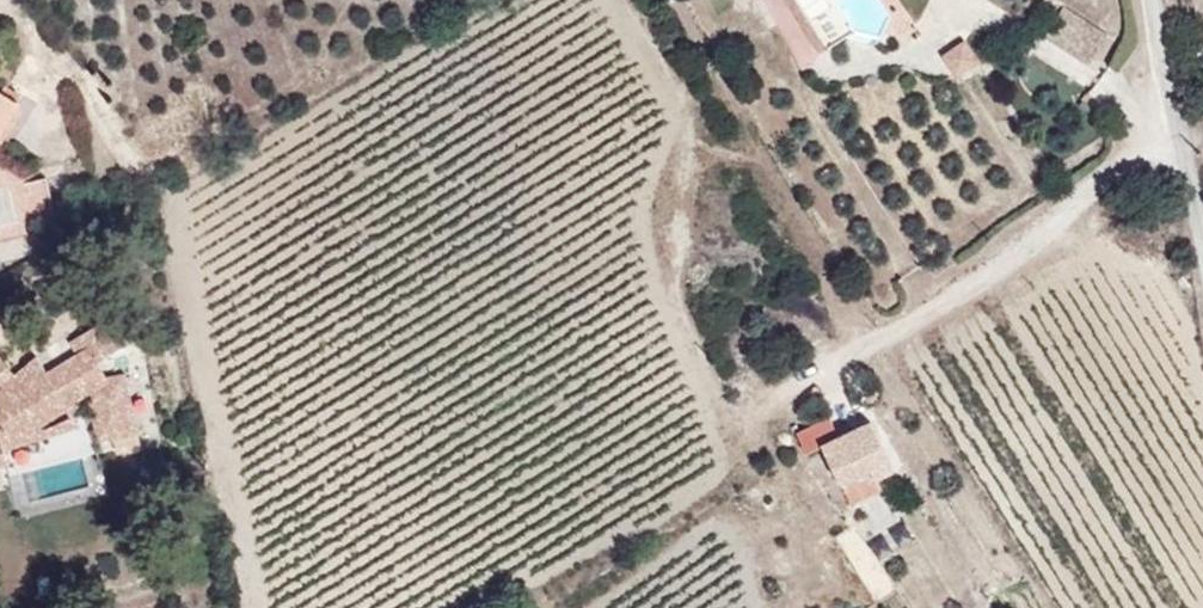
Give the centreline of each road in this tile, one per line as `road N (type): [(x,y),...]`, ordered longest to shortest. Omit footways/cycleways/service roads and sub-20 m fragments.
road 1 (unclassified): [(1158,0),(1202,219)]

